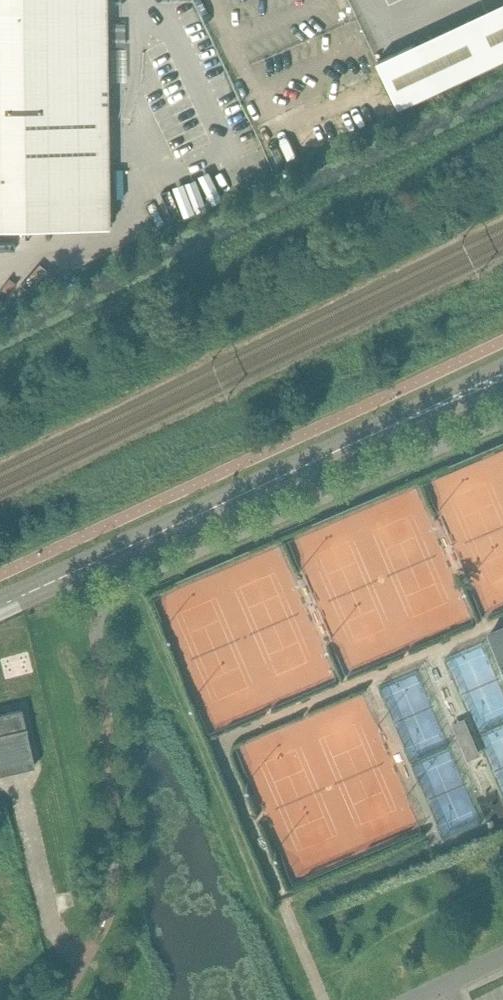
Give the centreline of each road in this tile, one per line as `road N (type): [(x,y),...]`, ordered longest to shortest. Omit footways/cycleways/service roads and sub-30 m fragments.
road 1 (secondary): [(375,433),(0,606)]
road 2 (secondary): [(502,366),(375,433)]
road 3 (secondary): [(375,433),(502,388)]

